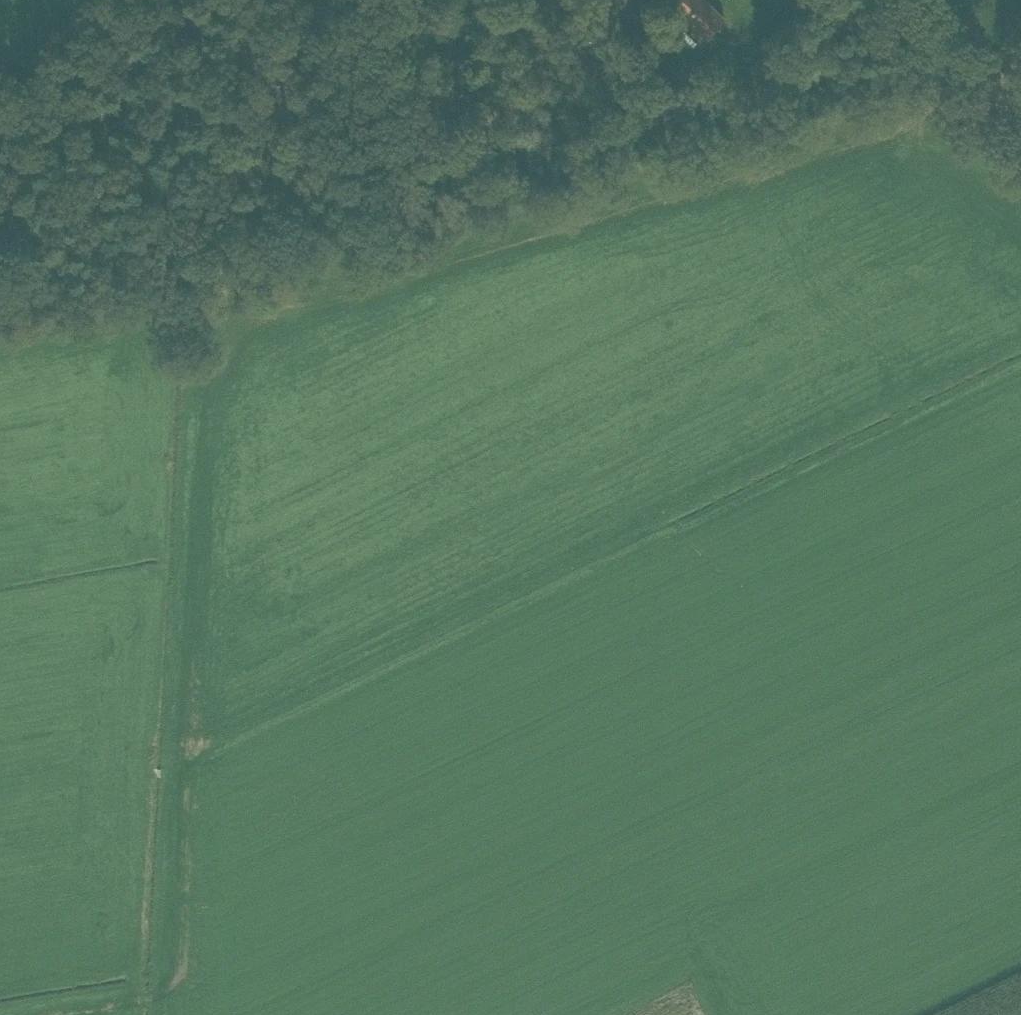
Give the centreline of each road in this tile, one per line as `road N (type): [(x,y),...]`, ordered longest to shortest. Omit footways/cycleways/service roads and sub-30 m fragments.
road 1 (track): [(1020,123),(889,0)]

